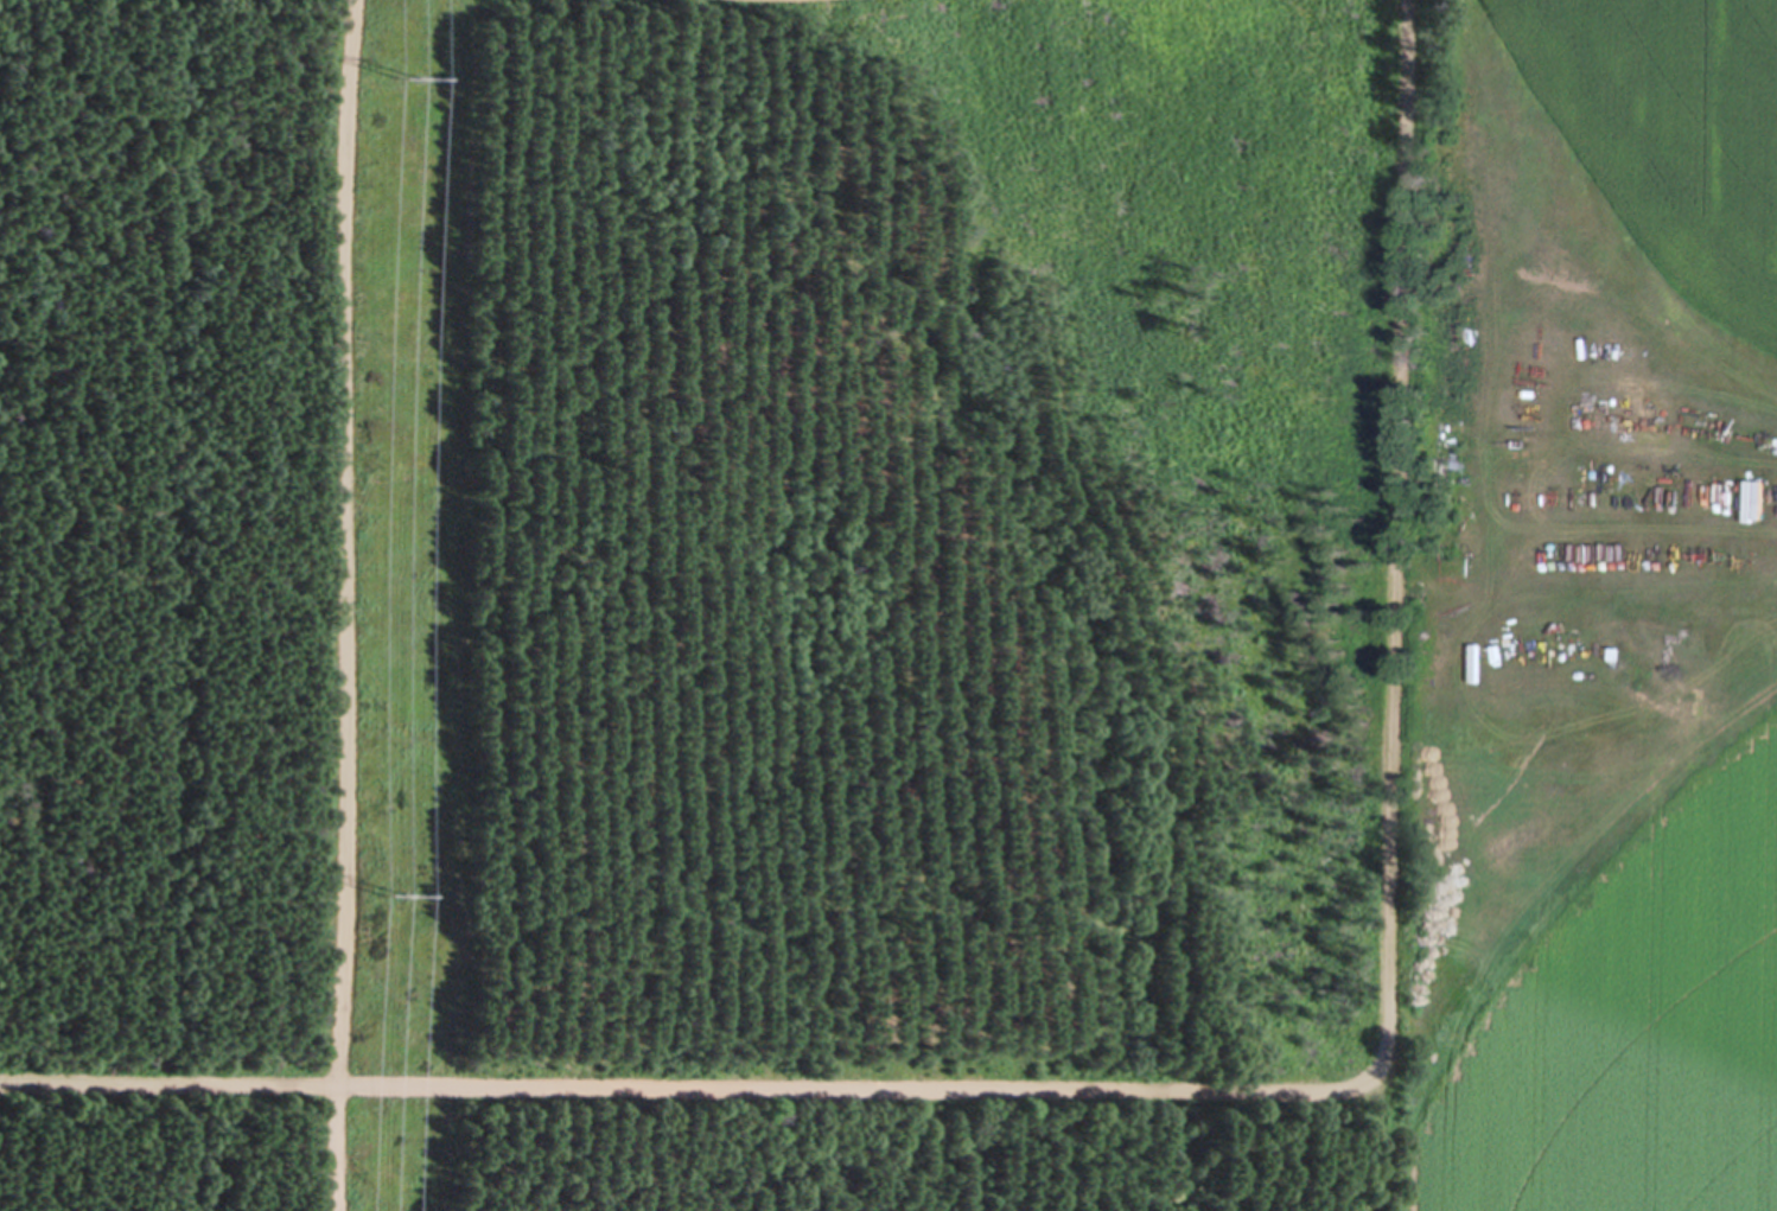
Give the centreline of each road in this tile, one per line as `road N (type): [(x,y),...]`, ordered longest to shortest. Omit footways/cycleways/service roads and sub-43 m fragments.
road 1 (track): [(339,1210),(349,166),(358,0)]

